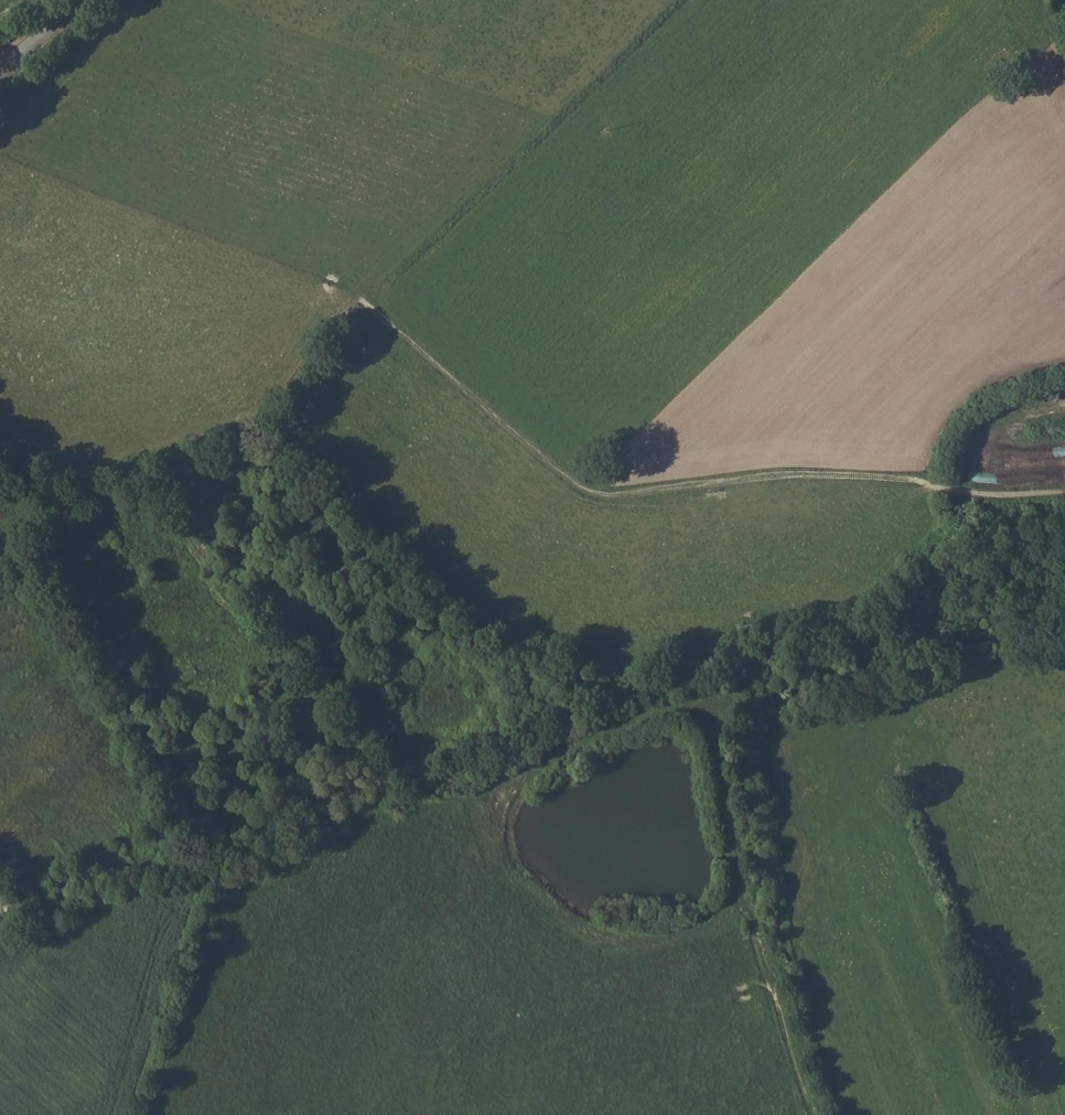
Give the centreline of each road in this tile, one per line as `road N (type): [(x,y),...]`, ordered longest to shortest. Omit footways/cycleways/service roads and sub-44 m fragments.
road 1 (track): [(392,777),(5,908),(0,903)]
road 2 (track): [(814,1114),(764,954)]

